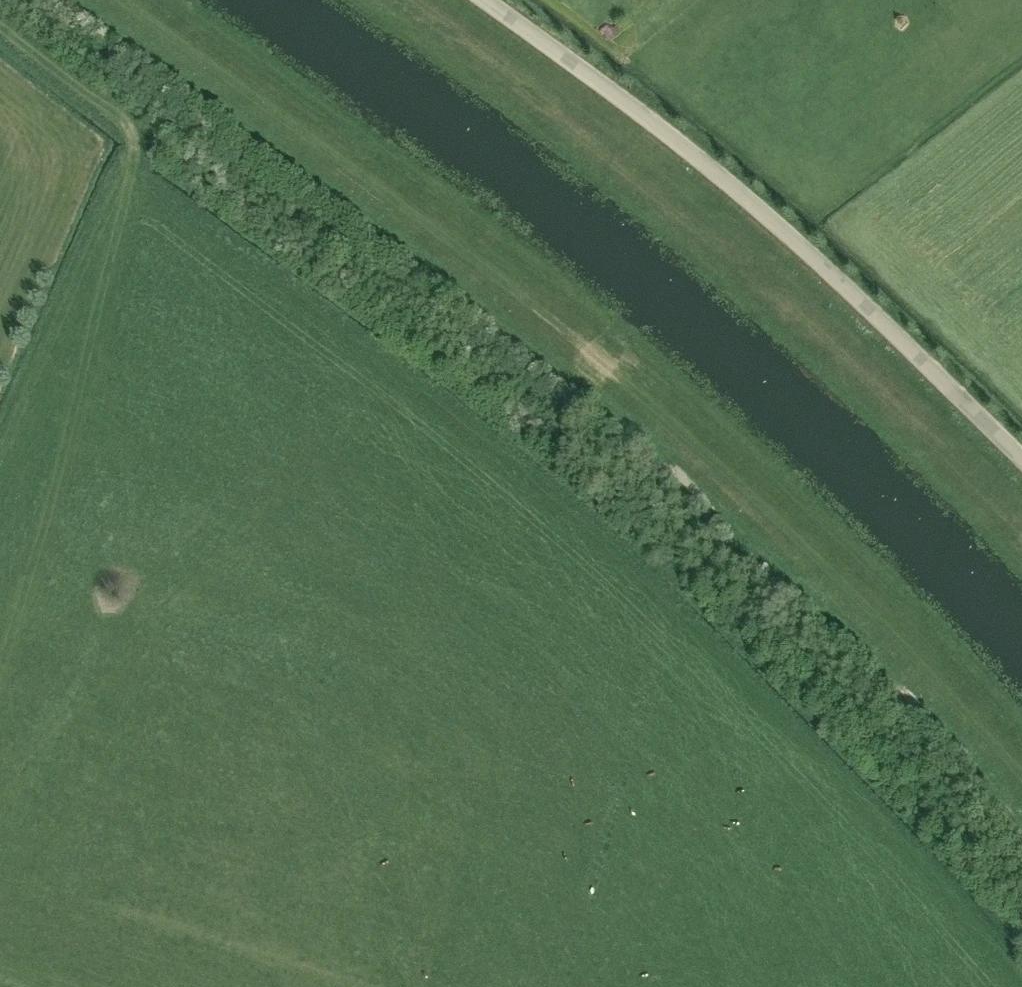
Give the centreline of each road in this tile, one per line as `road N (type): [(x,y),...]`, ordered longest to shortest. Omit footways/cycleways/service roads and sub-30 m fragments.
road 1 (unclassified): [(1021,462),(798,238),(488,0)]

